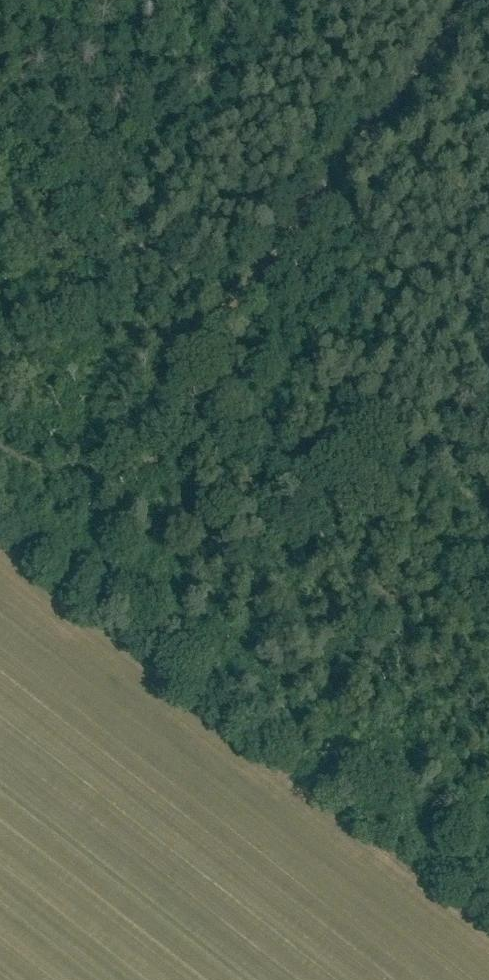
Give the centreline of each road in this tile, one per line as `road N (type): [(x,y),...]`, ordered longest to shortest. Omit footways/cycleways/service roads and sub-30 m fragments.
road 1 (track): [(227,306),(471,0)]

